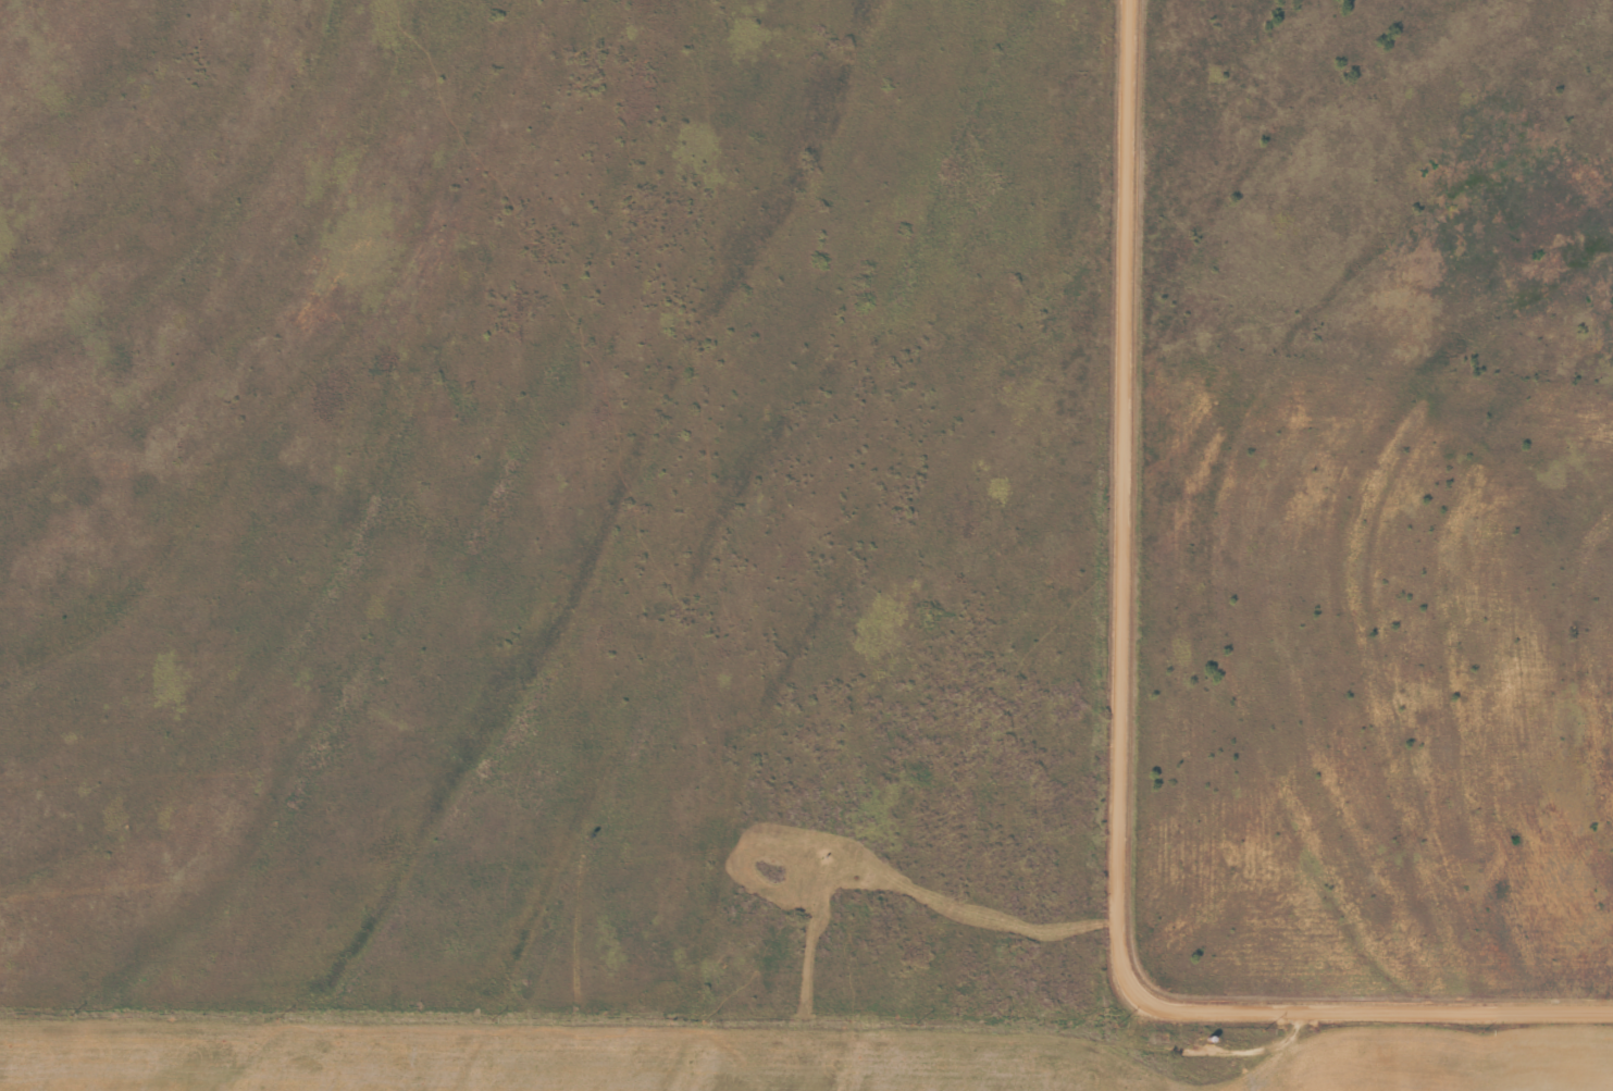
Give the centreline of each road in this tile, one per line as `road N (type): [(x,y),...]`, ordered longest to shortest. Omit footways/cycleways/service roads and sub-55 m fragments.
road 1 (residential): [(1133,0),(1121,884),(1125,944),(1136,974),(1171,1004),(1212,1011),(1612,1013)]

